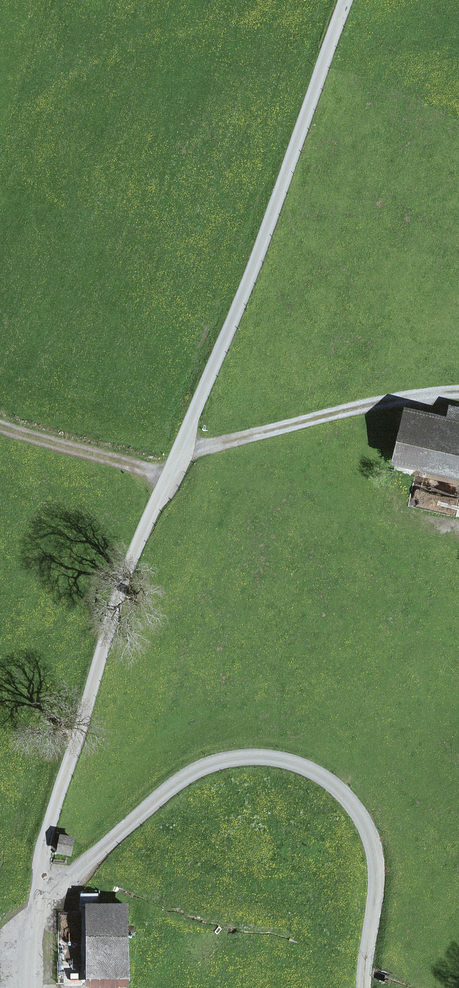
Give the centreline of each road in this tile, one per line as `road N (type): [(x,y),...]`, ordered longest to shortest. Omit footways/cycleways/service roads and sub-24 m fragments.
road 1 (unclassified): [(40,899),(60,791),(127,572),(183,449),(350,0)]
road 2 (unclassified): [(40,899),(188,775),(232,759),(272,757),(307,768),(365,819),(378,902),(365,987)]
road 3 (track): [(169,477),(0,429)]

